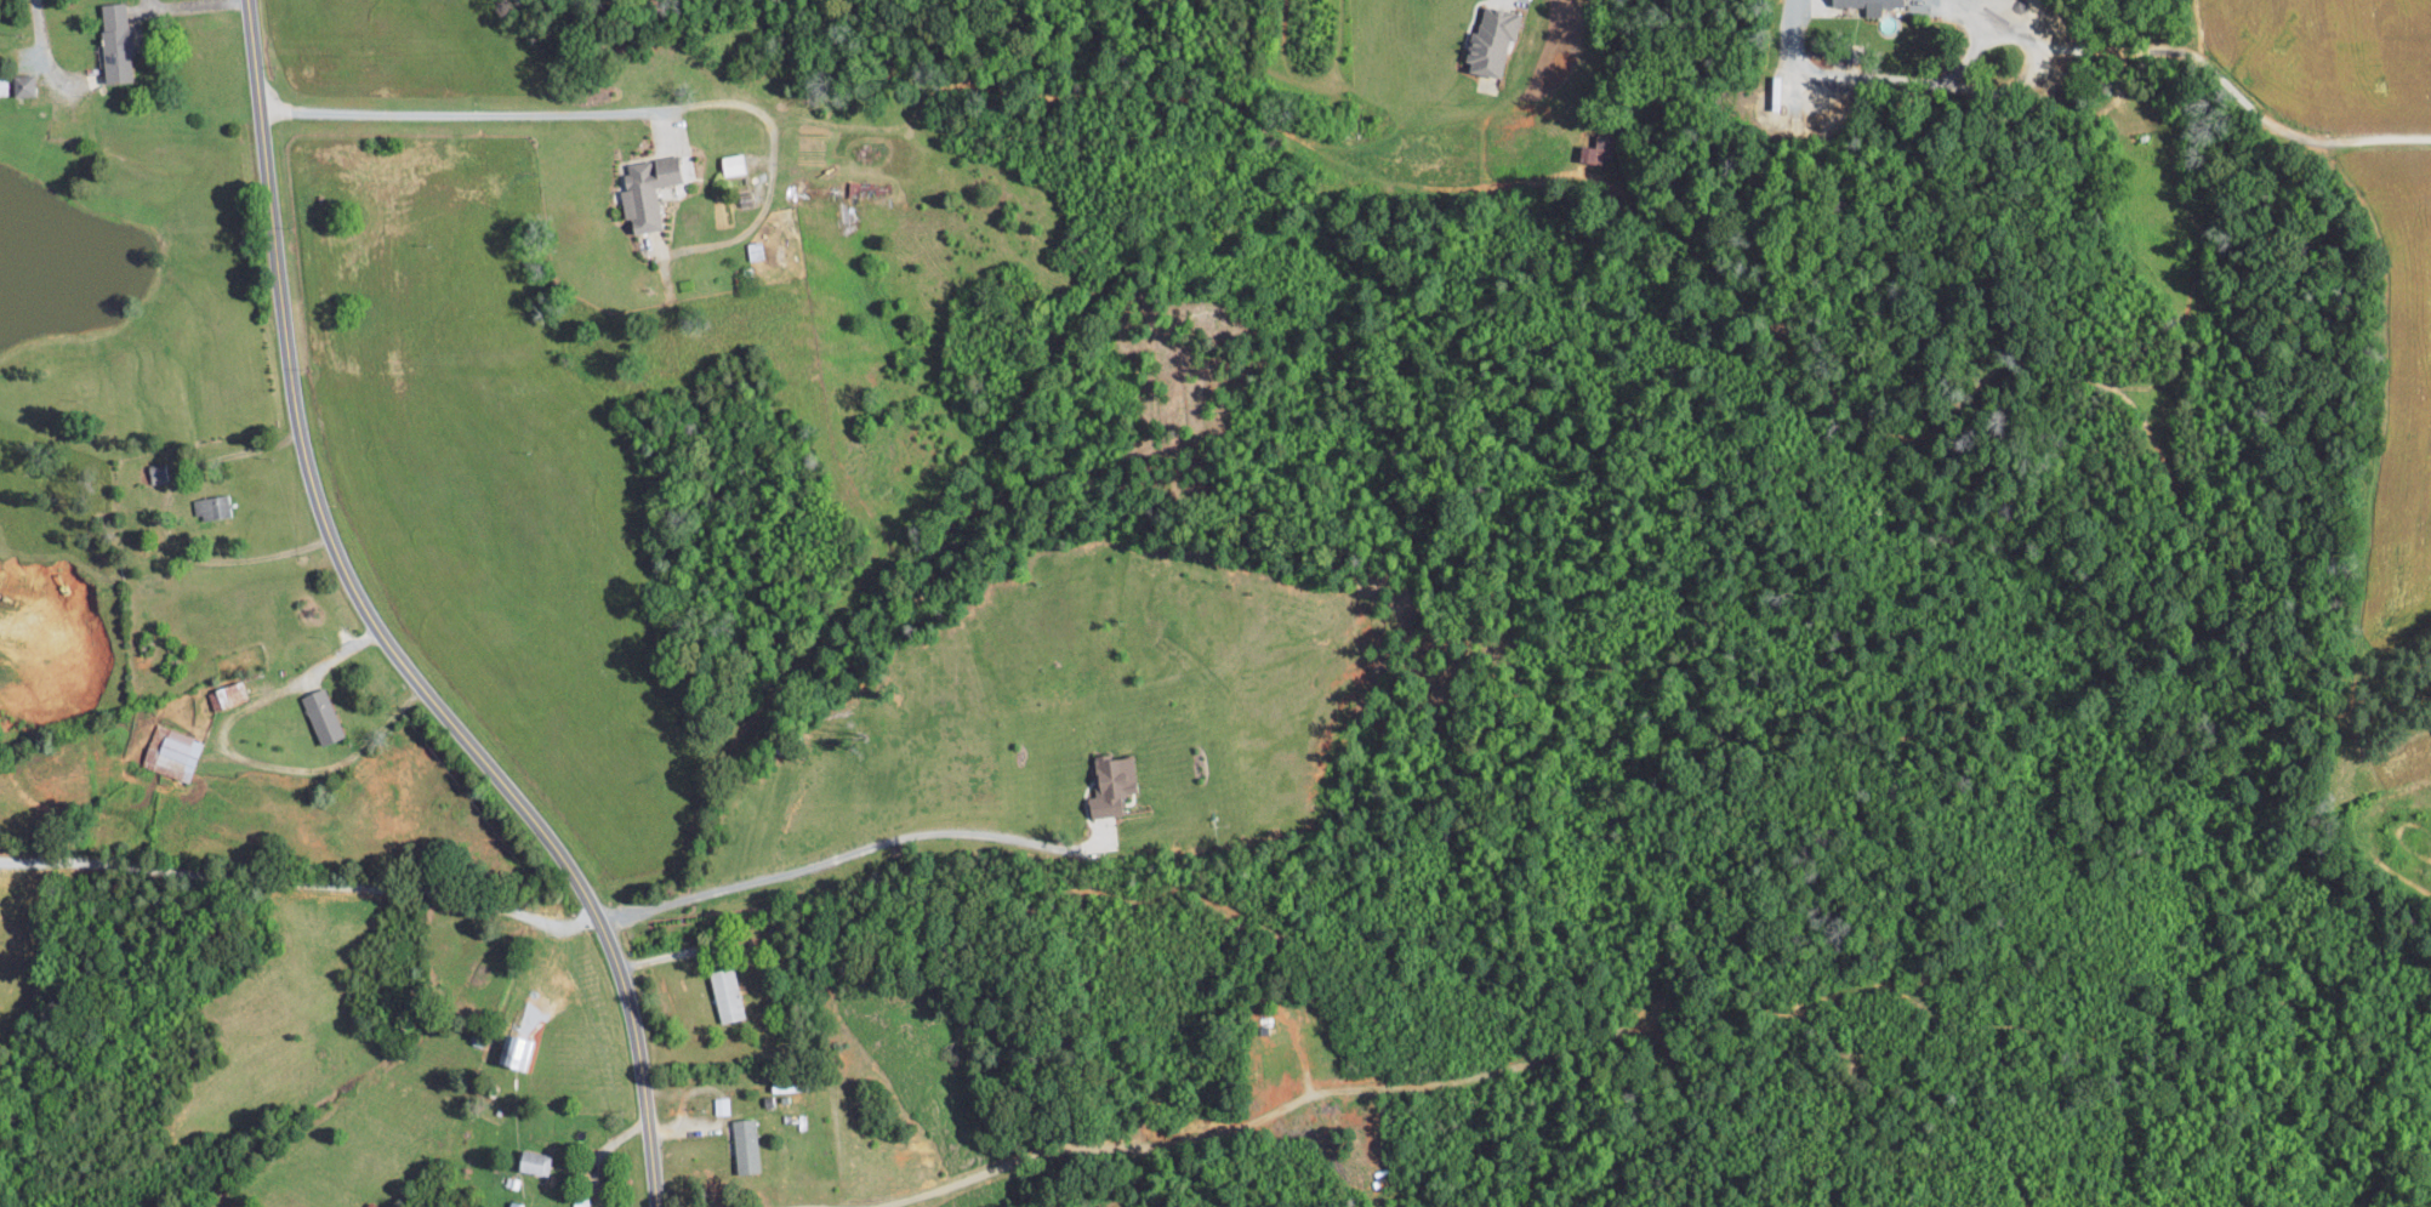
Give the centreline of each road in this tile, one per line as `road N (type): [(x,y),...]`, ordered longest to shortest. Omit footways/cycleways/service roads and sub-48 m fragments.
road 1 (tertiary): [(658,1206),(632,1010),(600,920),(551,839),(380,630),(324,517),(300,429),(249,0)]

